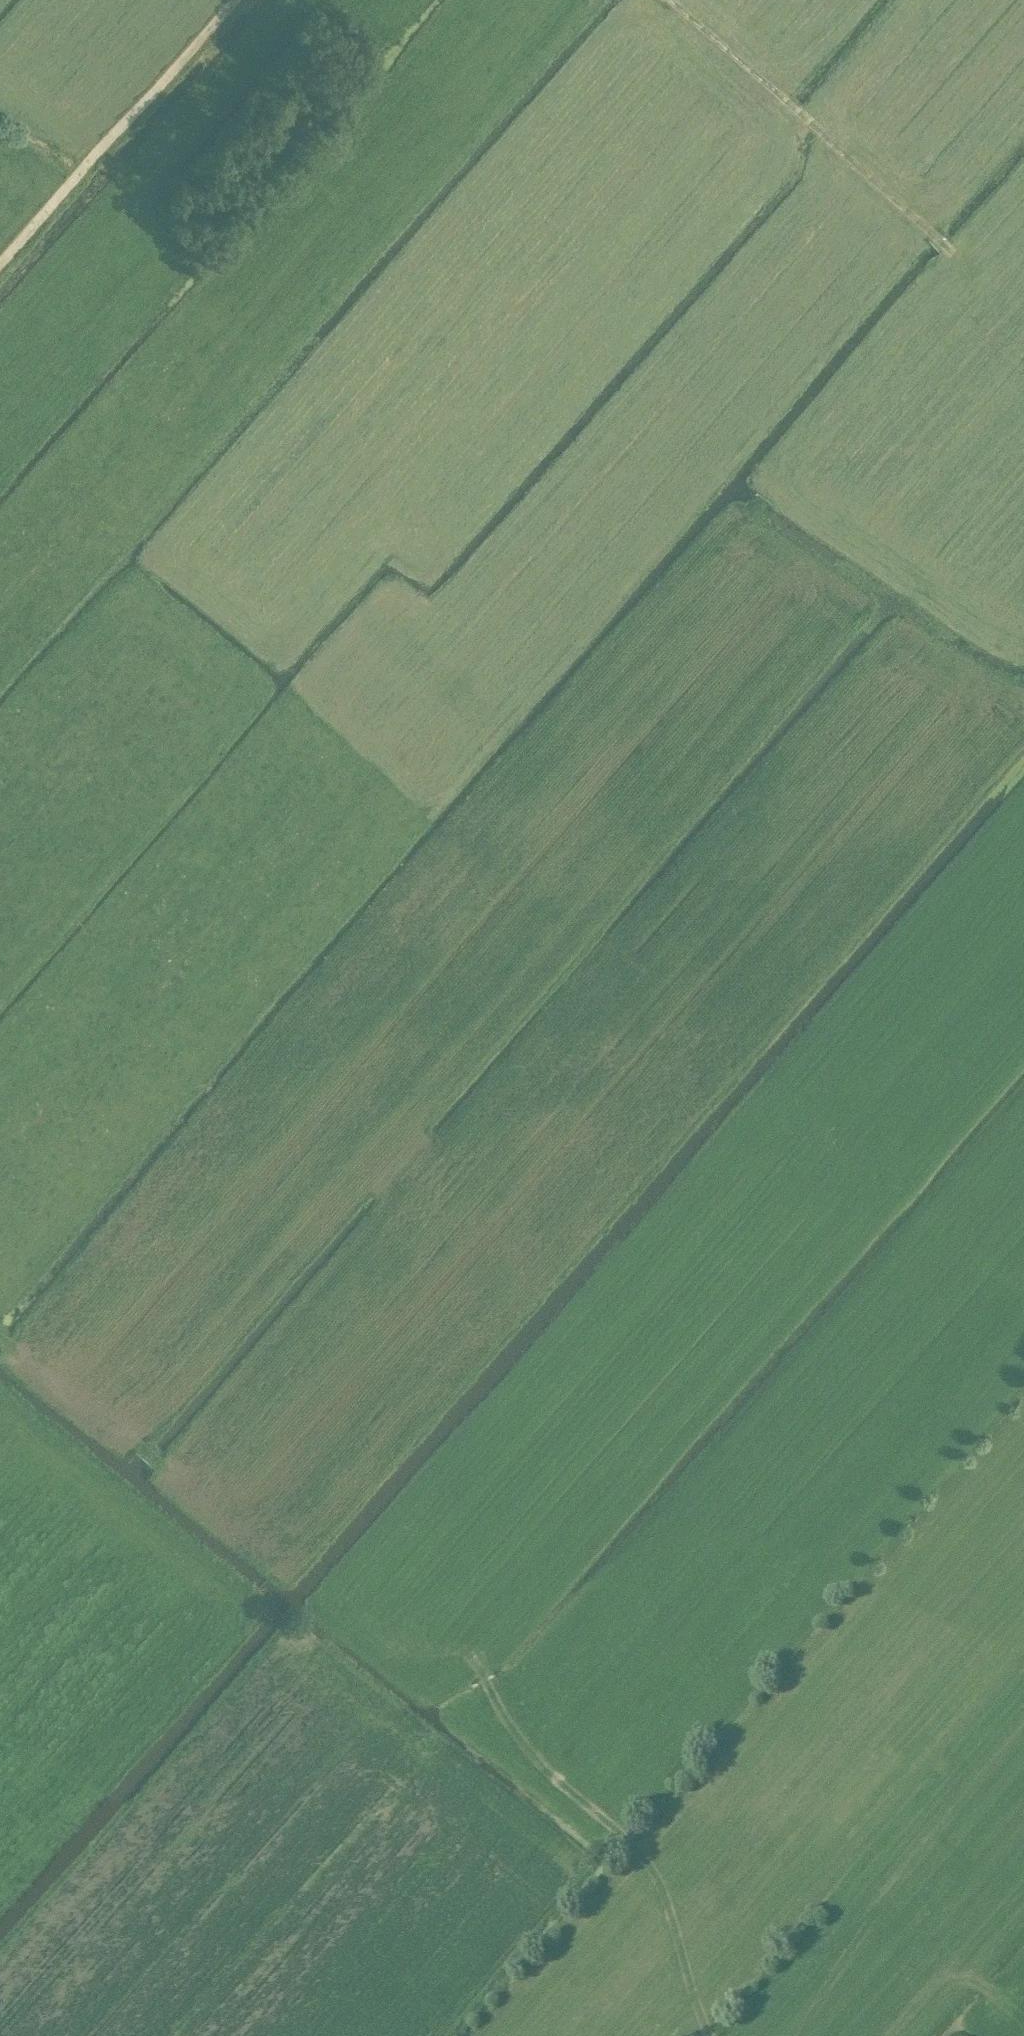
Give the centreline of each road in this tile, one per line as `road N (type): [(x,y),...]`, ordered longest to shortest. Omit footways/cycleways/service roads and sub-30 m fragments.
road 1 (track): [(959,245),(690,0)]
road 2 (track): [(234,0),(0,267)]
road 3 (track): [(0,739),(160,551)]

